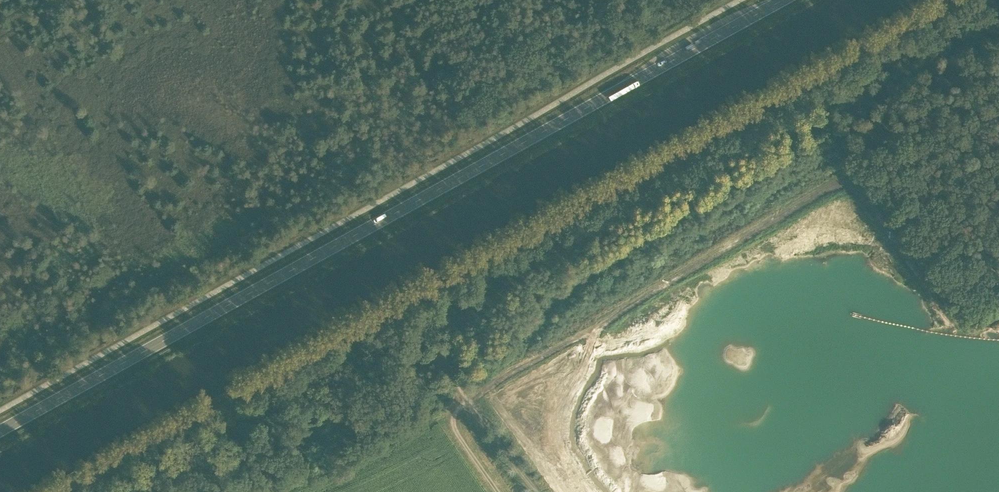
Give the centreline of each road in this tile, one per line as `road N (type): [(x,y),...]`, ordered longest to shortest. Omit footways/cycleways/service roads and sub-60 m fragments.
road 1 (unclassified): [(67,491),(958,0)]
road 2 (secondary): [(0,431),(786,0)]
road 3 (track): [(540,491),(409,302)]

